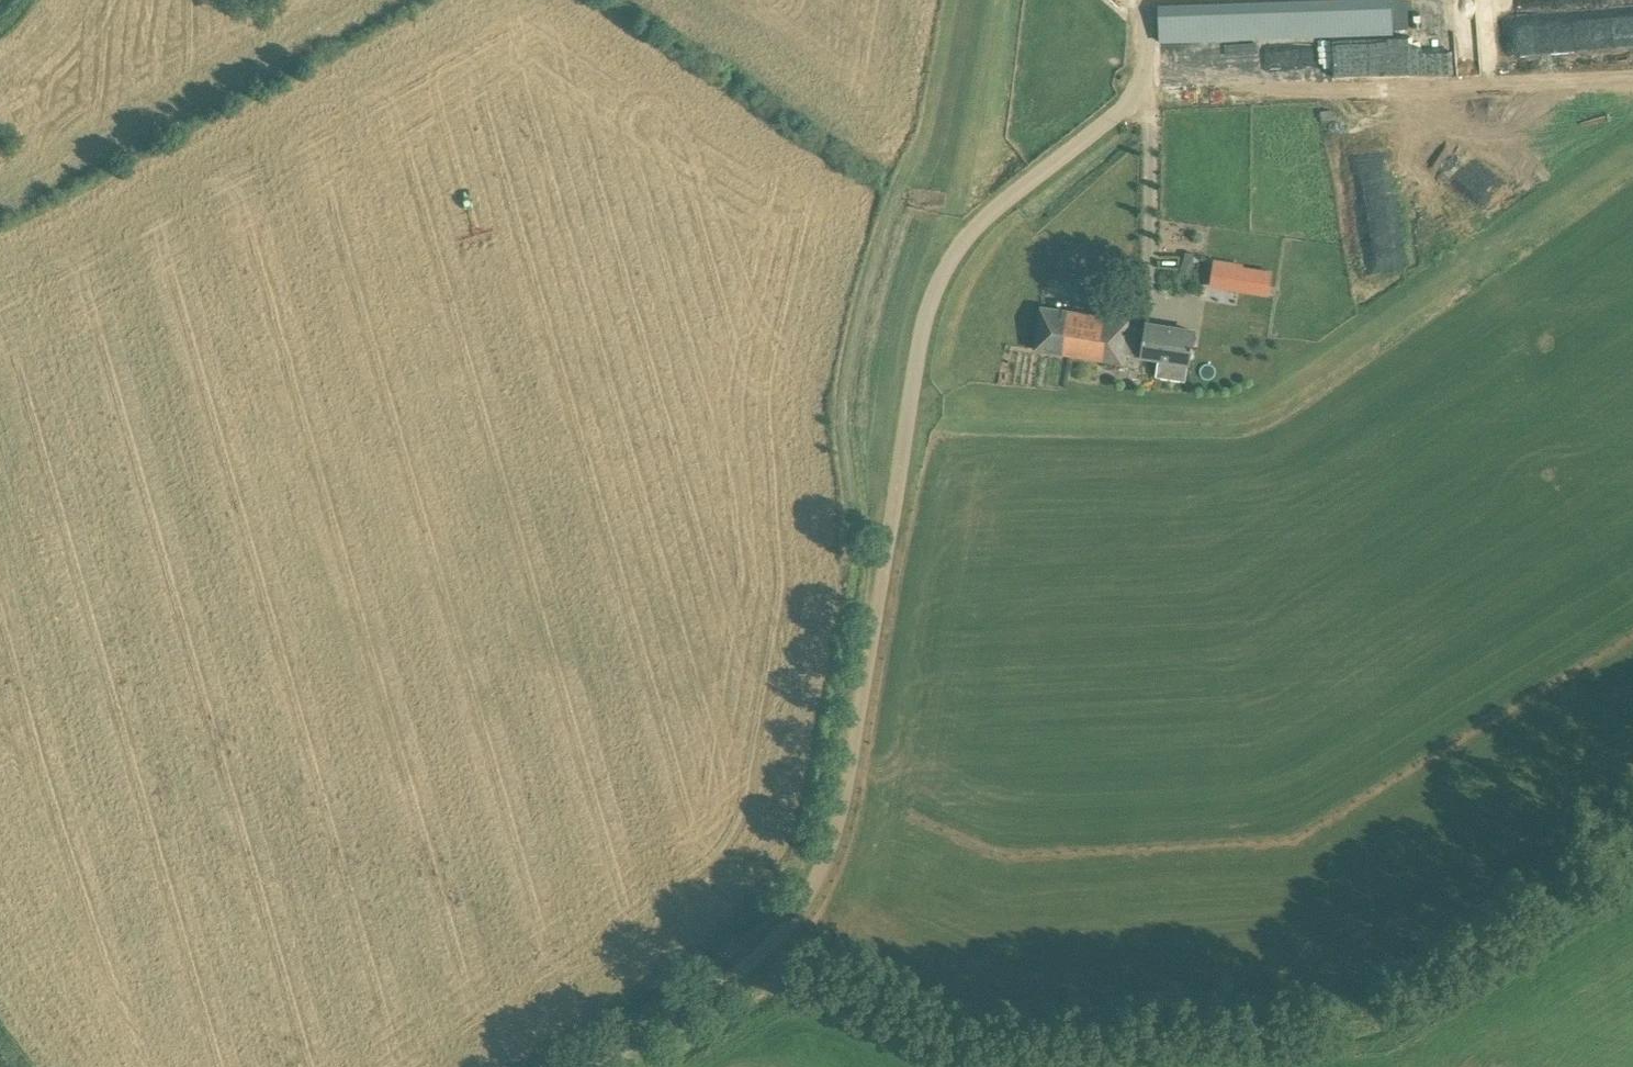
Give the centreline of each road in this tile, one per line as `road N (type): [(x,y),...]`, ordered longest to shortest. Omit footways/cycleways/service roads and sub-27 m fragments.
road 1 (unclassified): [(607,1066),(748,972),(784,940),(818,892),(851,794),(909,385),(935,285),(1007,197),(1135,100),(1152,65),(1150,0)]
road 2 (track): [(1135,100),(1632,76)]

